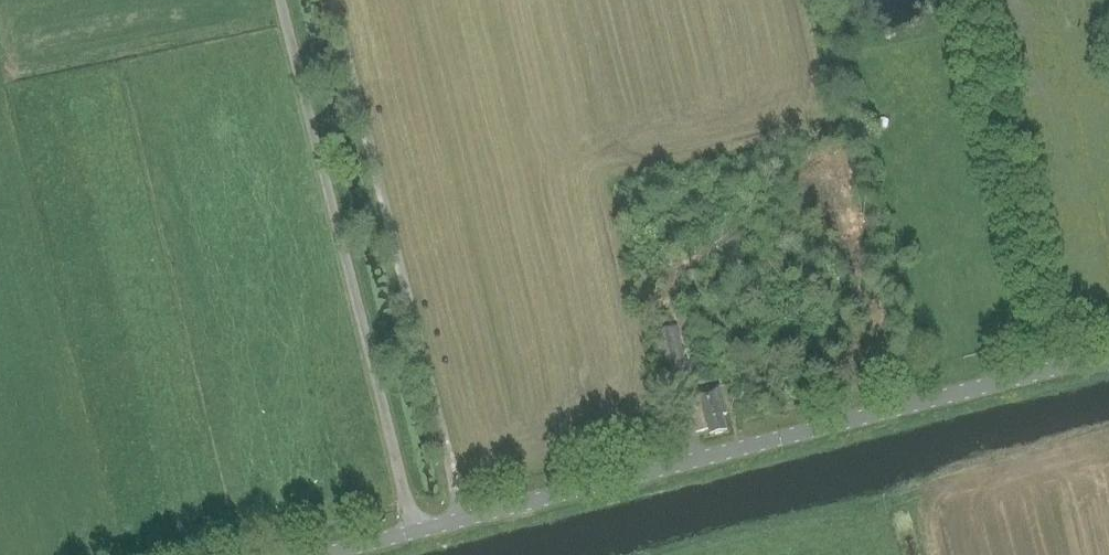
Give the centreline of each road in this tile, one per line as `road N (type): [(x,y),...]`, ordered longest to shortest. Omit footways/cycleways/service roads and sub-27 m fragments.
road 1 (unclassified): [(294,554),(1108,349)]
road 2 (track): [(416,524),(280,0)]
road 3 (track): [(1055,363),(966,0)]

